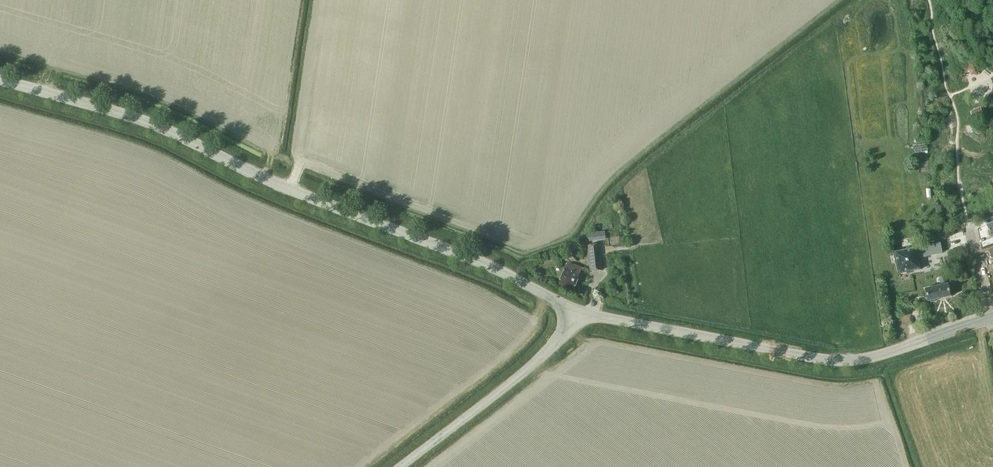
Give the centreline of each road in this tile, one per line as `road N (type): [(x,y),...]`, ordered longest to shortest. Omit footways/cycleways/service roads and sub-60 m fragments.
road 1 (tertiary): [(583,313),(507,273),(289,190),(164,128),(0,77)]
road 2 (tertiary): [(583,313),(850,359),(992,317)]
road 3 (unclassified): [(400,466),(583,313)]

